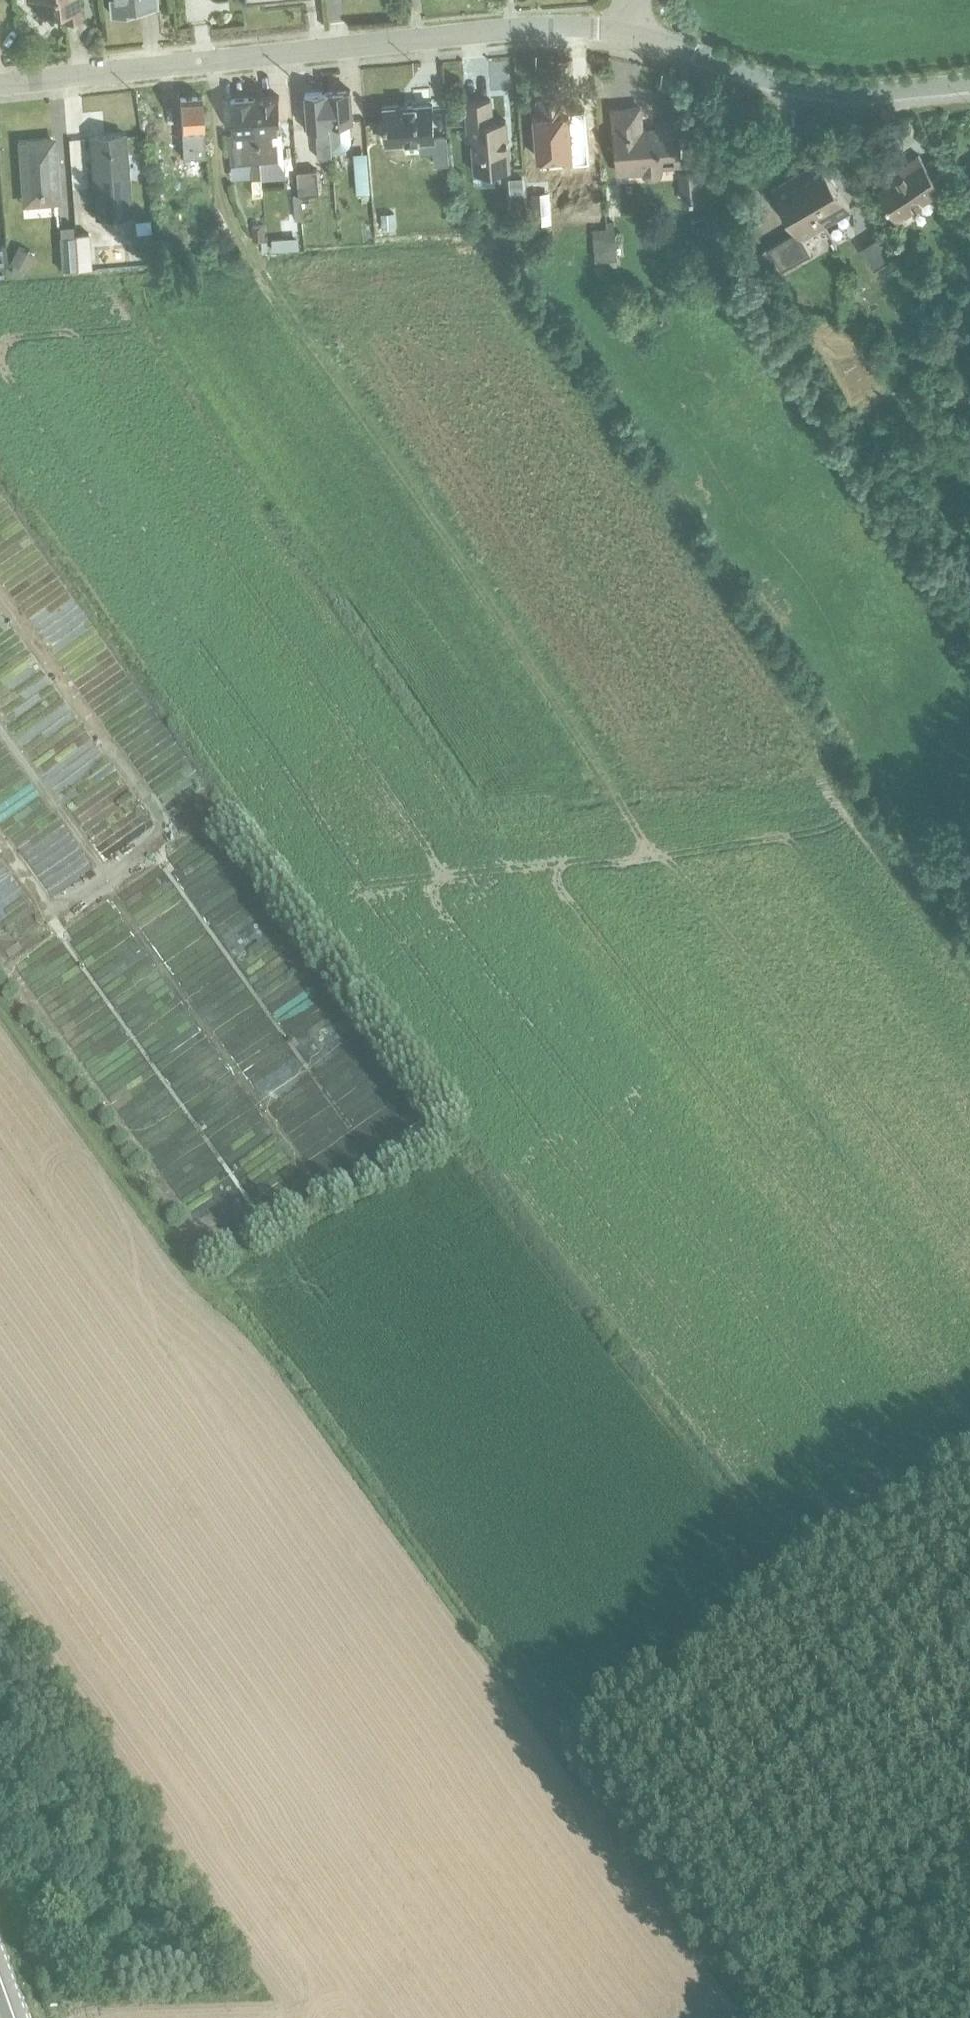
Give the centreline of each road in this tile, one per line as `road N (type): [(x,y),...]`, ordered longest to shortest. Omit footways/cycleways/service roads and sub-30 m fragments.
road 1 (tertiary): [(0,86),(502,37),(587,32),(639,40)]
road 2 (tertiary): [(639,40),(831,96),(969,87)]

